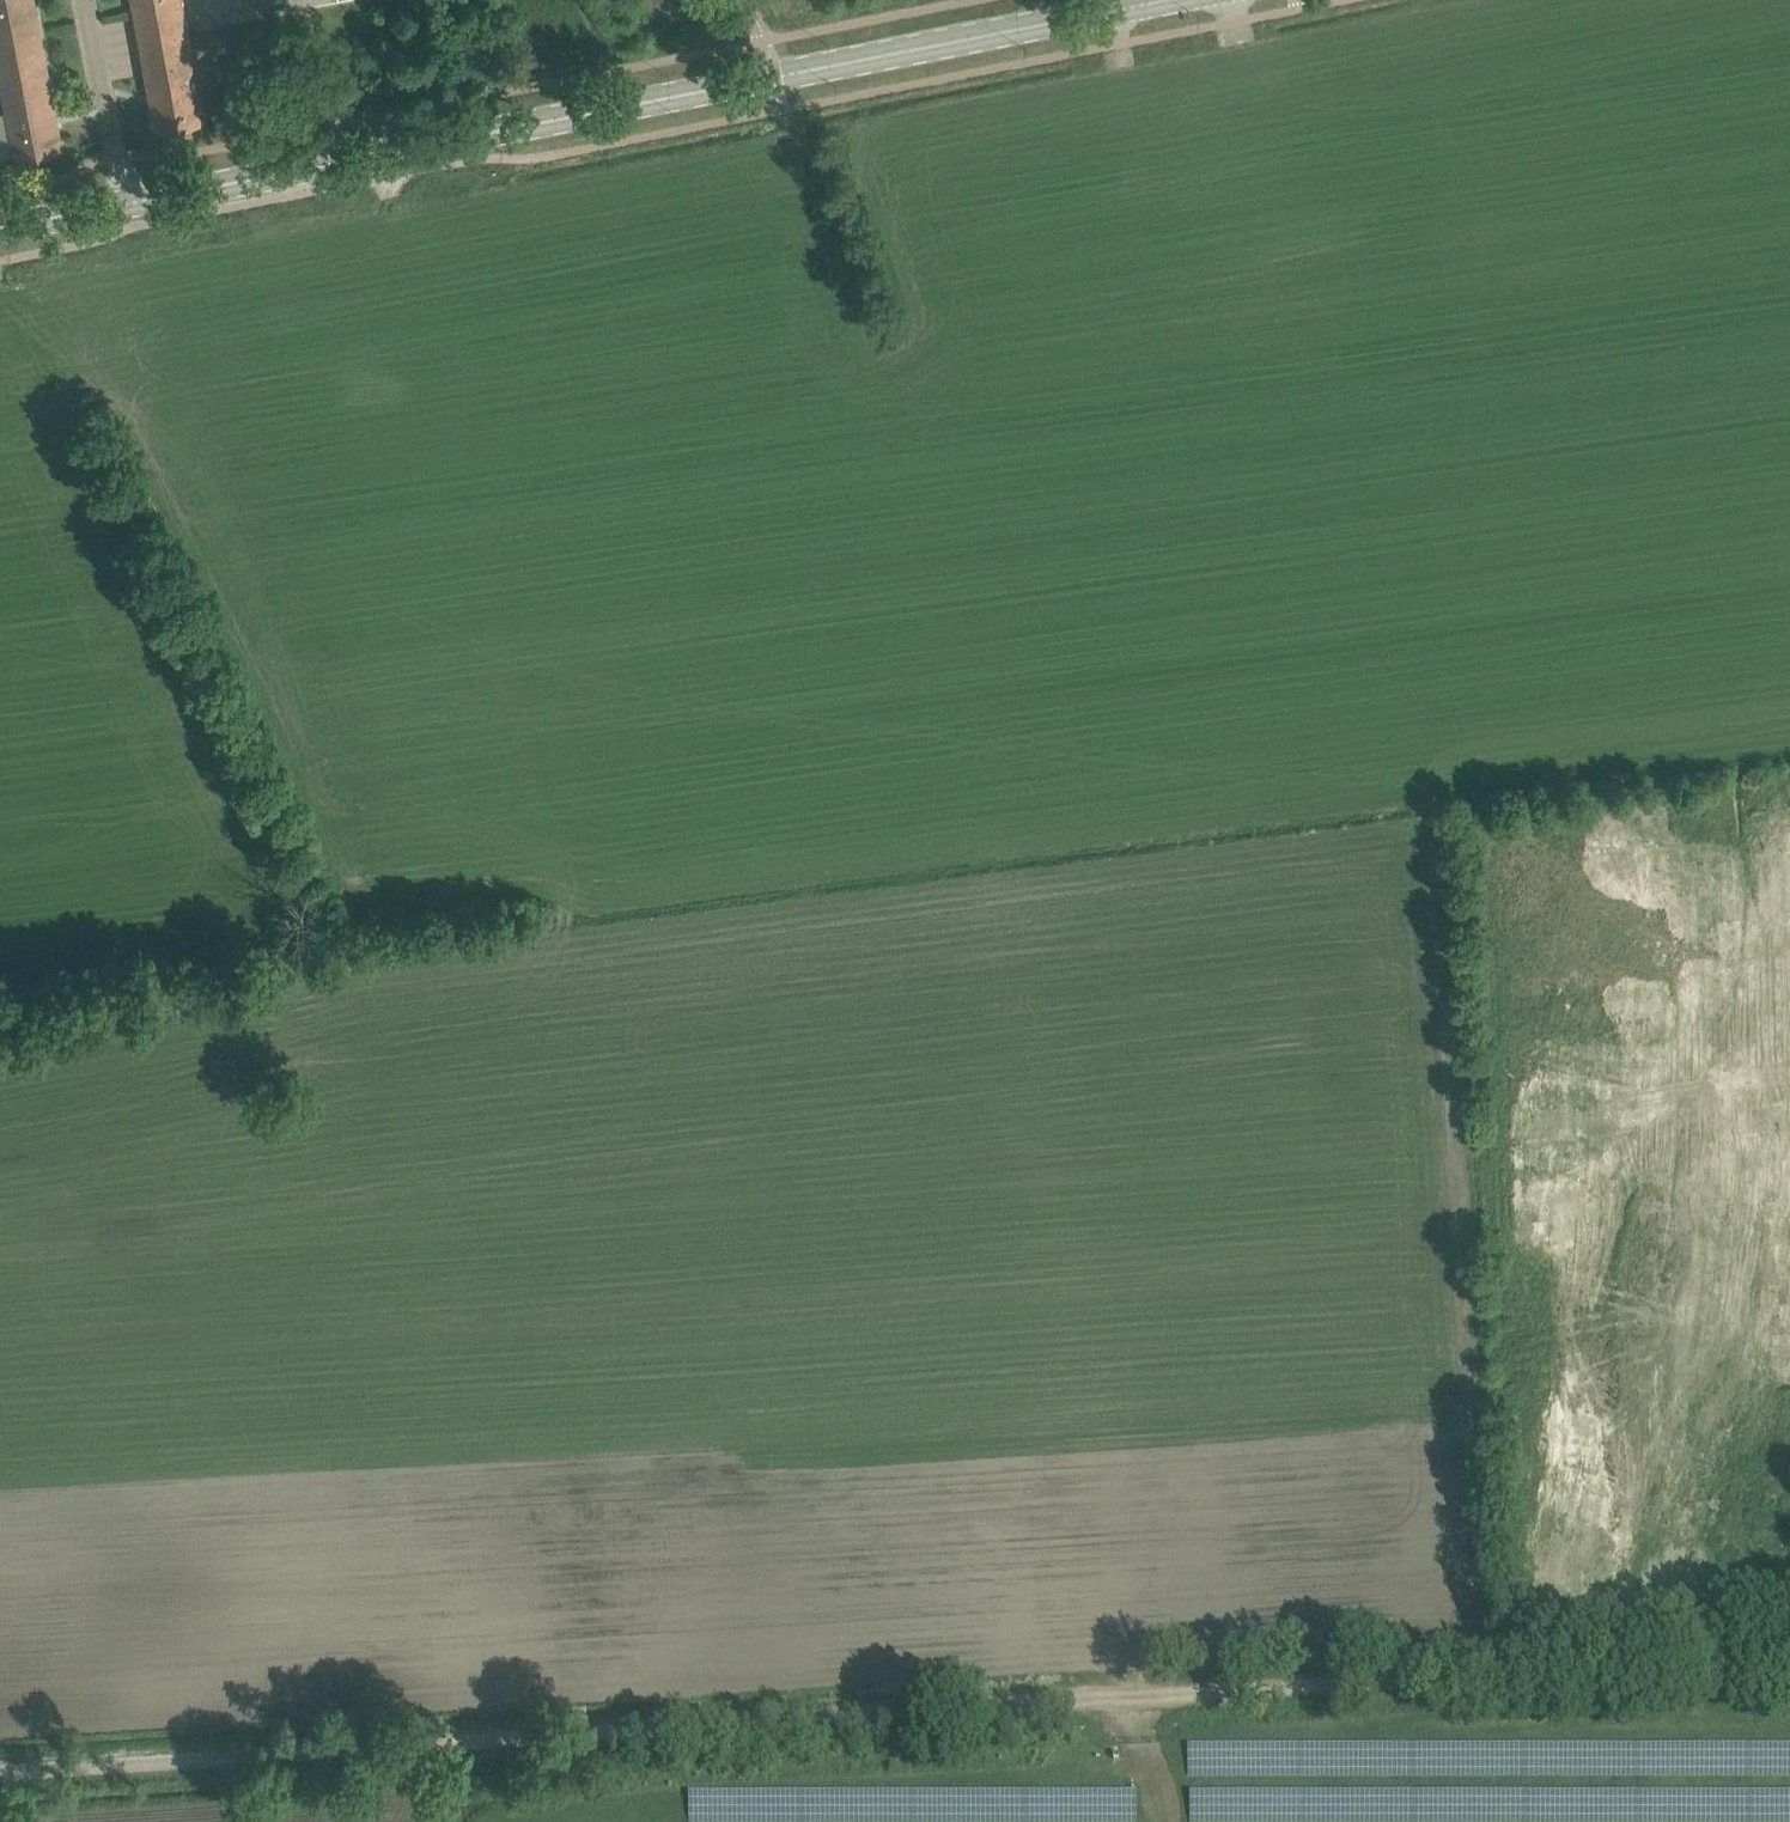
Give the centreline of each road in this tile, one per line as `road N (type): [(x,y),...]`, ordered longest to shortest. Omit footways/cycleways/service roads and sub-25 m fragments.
road 1 (track): [(429,1744),(1789,1655)]
road 2 (tertiary): [(0,228),(1171,0)]
road 3 (unclassified): [(0,1773),(429,1744)]

